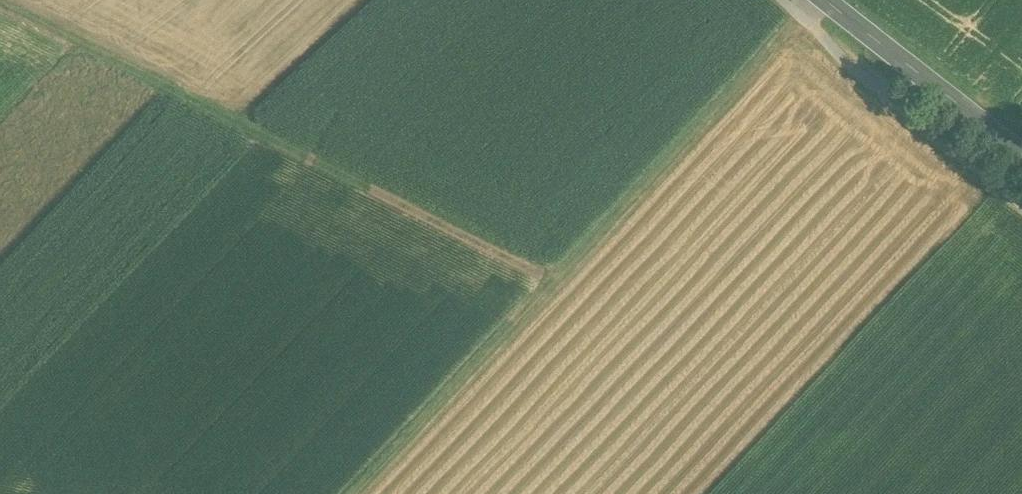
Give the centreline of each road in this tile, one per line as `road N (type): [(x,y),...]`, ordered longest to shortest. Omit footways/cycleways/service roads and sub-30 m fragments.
road 1 (track): [(821,4),(802,14),(352,493)]
road 2 (track): [(554,280),(0,11)]
road 3 (secondary): [(816,0),(1021,163)]

